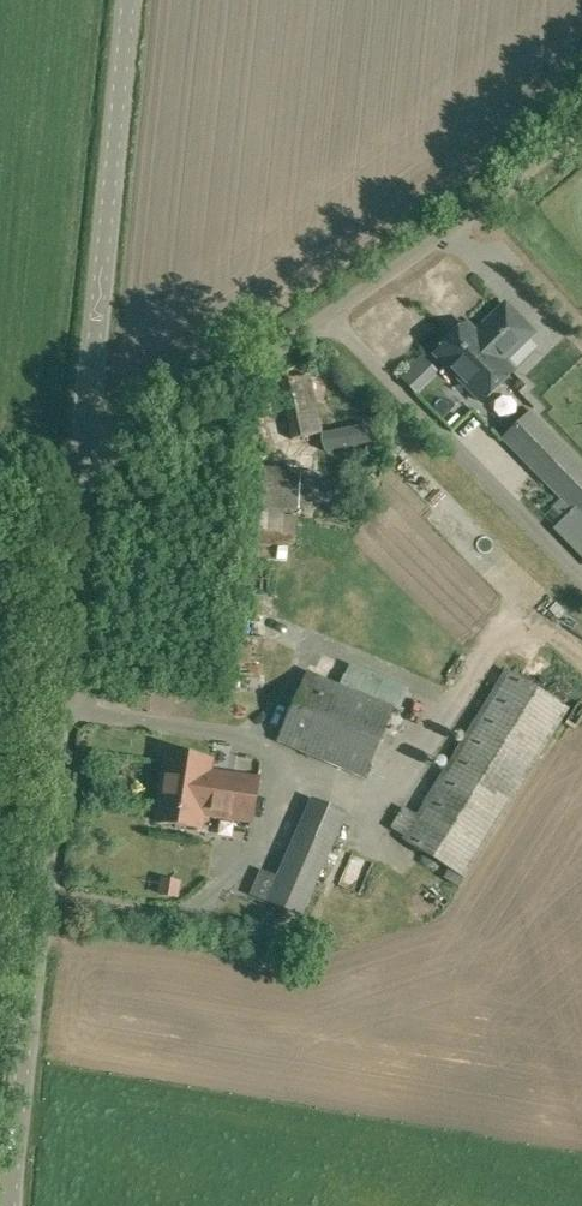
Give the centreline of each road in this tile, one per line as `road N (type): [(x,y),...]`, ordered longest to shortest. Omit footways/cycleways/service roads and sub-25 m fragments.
road 1 (tertiary): [(8,1205),(79,475)]
road 2 (unclassified): [(79,475),(102,473),(463,231),(581,124)]
road 3 (tertiary): [(79,475),(127,0)]

